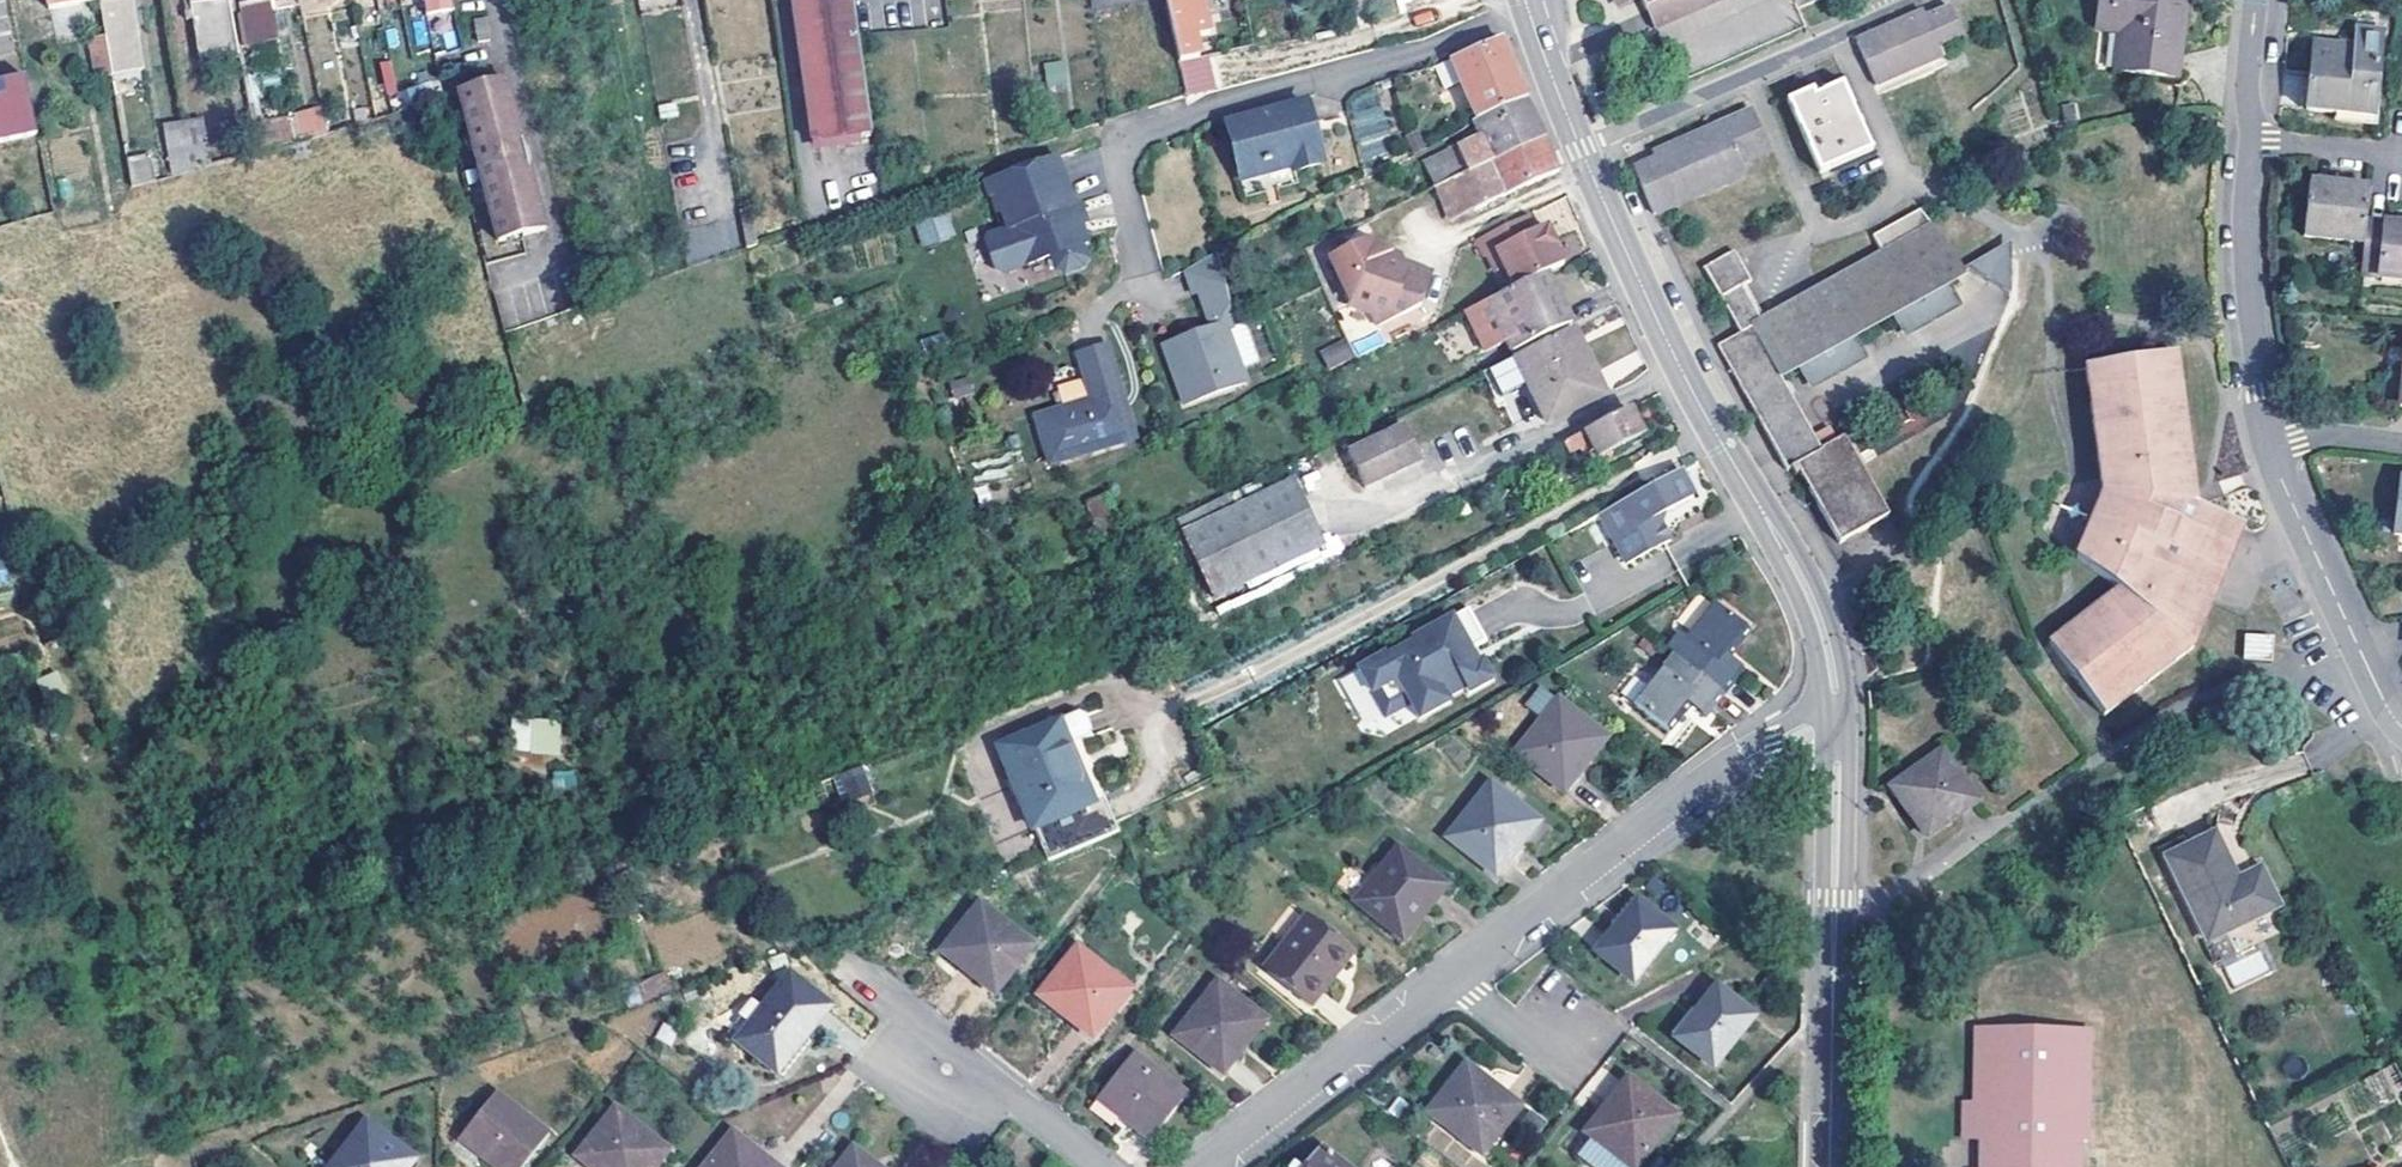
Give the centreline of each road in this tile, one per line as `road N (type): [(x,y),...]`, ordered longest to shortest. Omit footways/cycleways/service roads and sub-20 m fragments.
road 1 (tertiary): [(1532,20),(1674,358),(1812,601),(1835,724)]
road 2 (residential): [(2257,0),(2243,230),(2259,391),(2280,477),(2401,728)]
road 3 (residential): [(1143,294),(1123,175),(1128,141),(1140,130),(1532,20)]
road 4 (residential): [(1835,724),(1774,741),(1725,771),(1457,976)]
road 5 (tertiary): [(1835,724),(1830,1166)]
road 6 (residential): [(1457,976),(1198,1166)]
road 7 (residential): [(1097,1166),(975,1072)]
road 8 (residential): [(927,1044),(915,1054),(909,1085),(931,1107),(962,1101),(975,1072)]
road 9 (residential): [(1457,976),(1532,1038),(1565,1041)]

